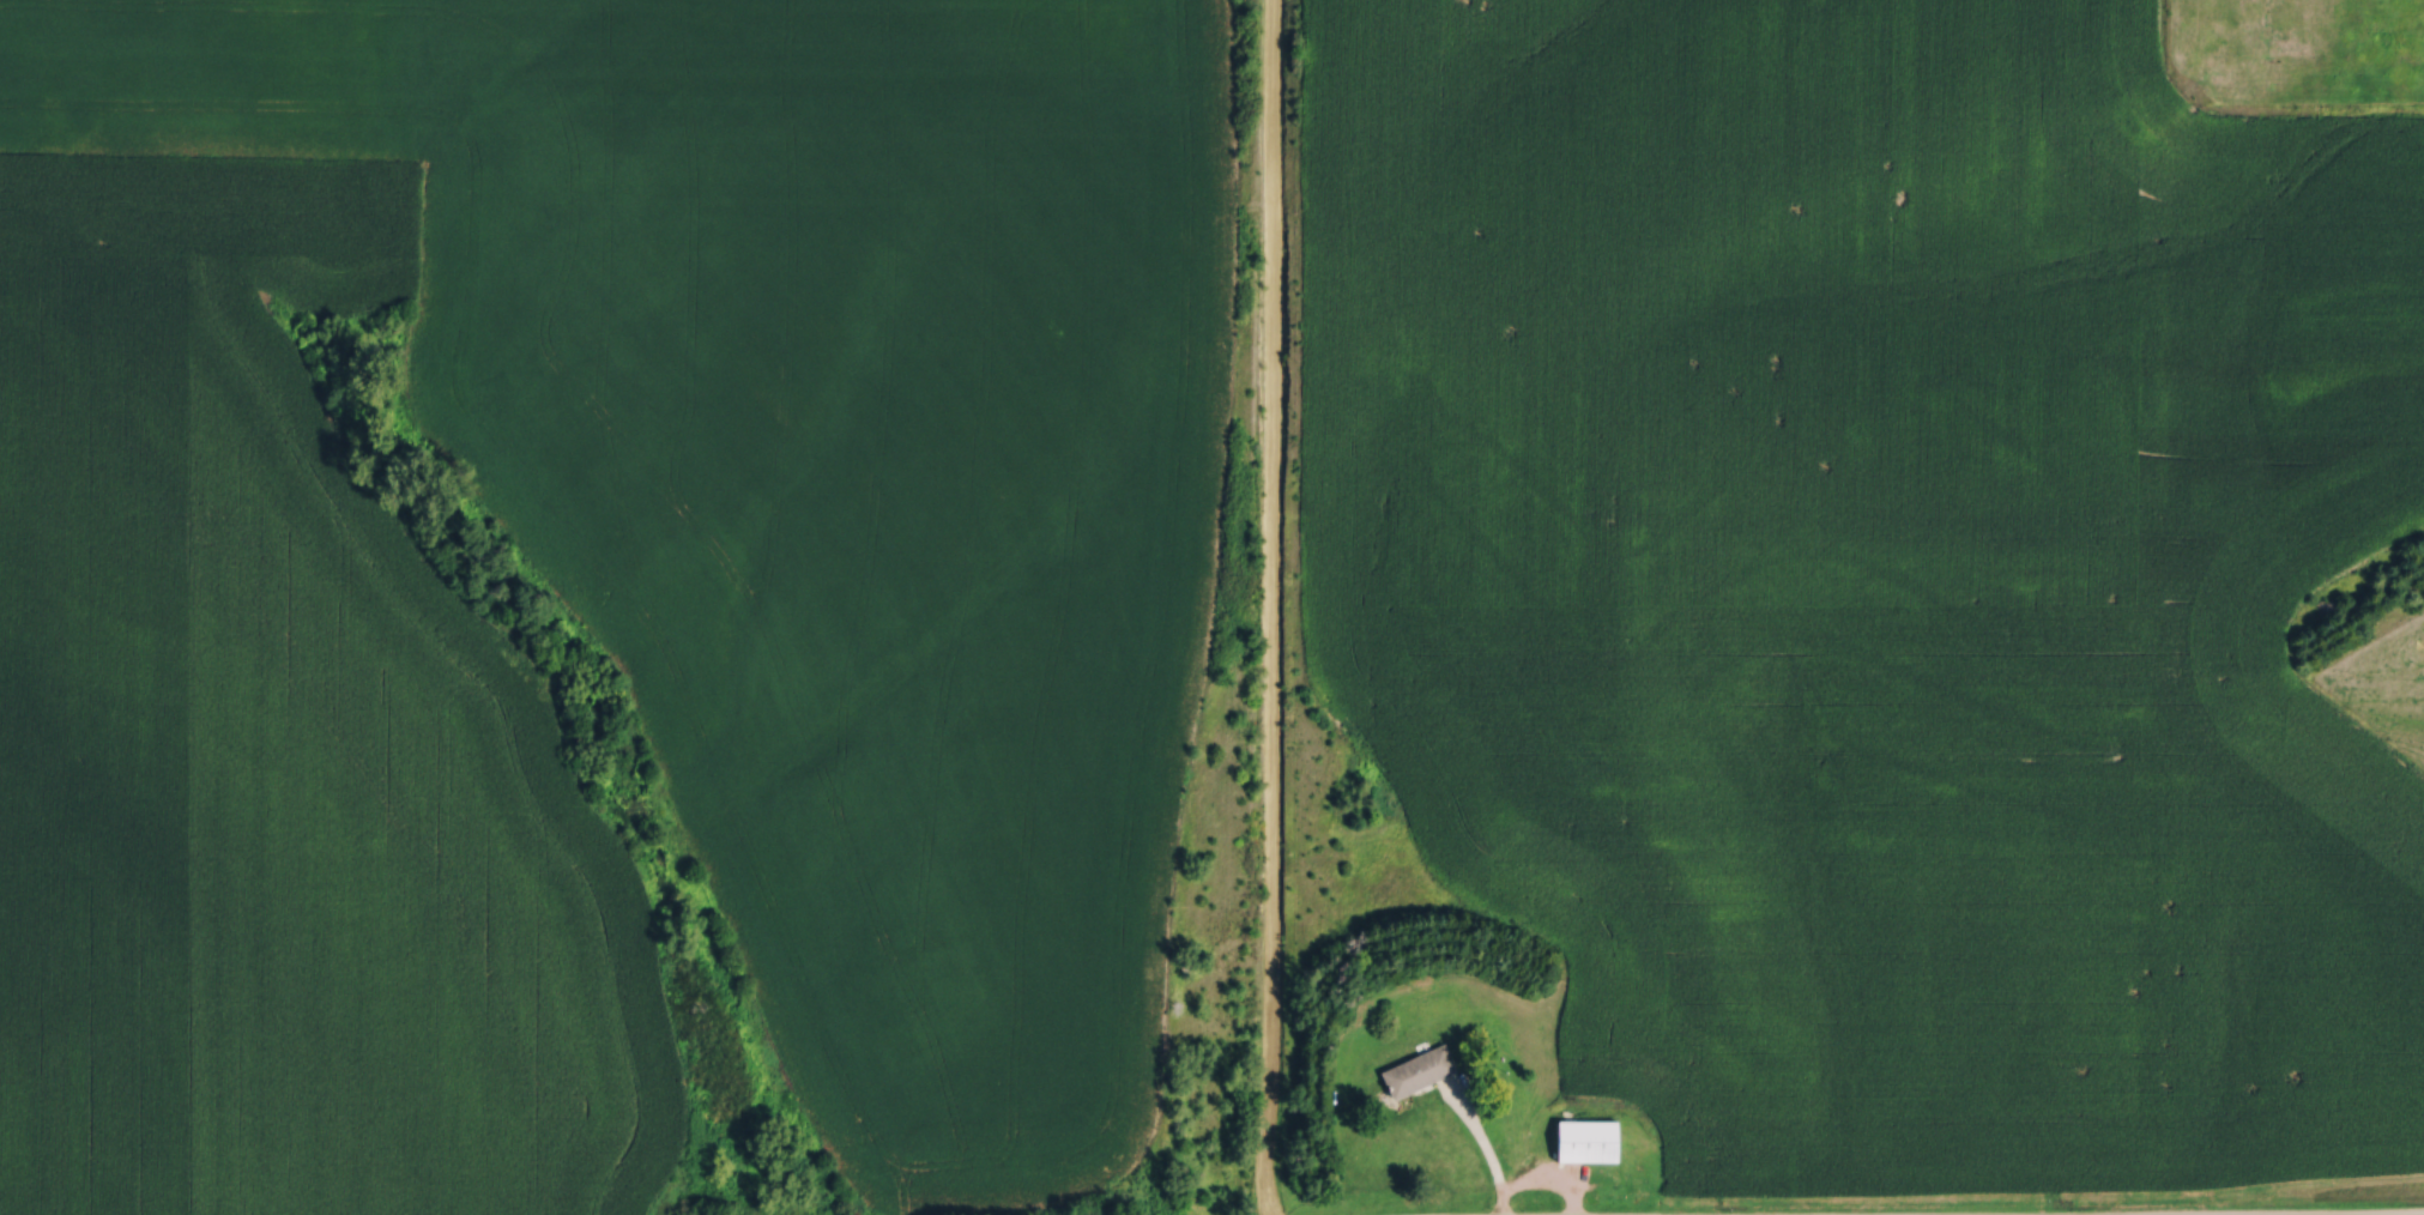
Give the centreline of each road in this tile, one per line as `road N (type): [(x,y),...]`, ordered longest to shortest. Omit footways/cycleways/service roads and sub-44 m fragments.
road 1 (residential): [(1275,1214),(1267,1162),(1269,0)]

